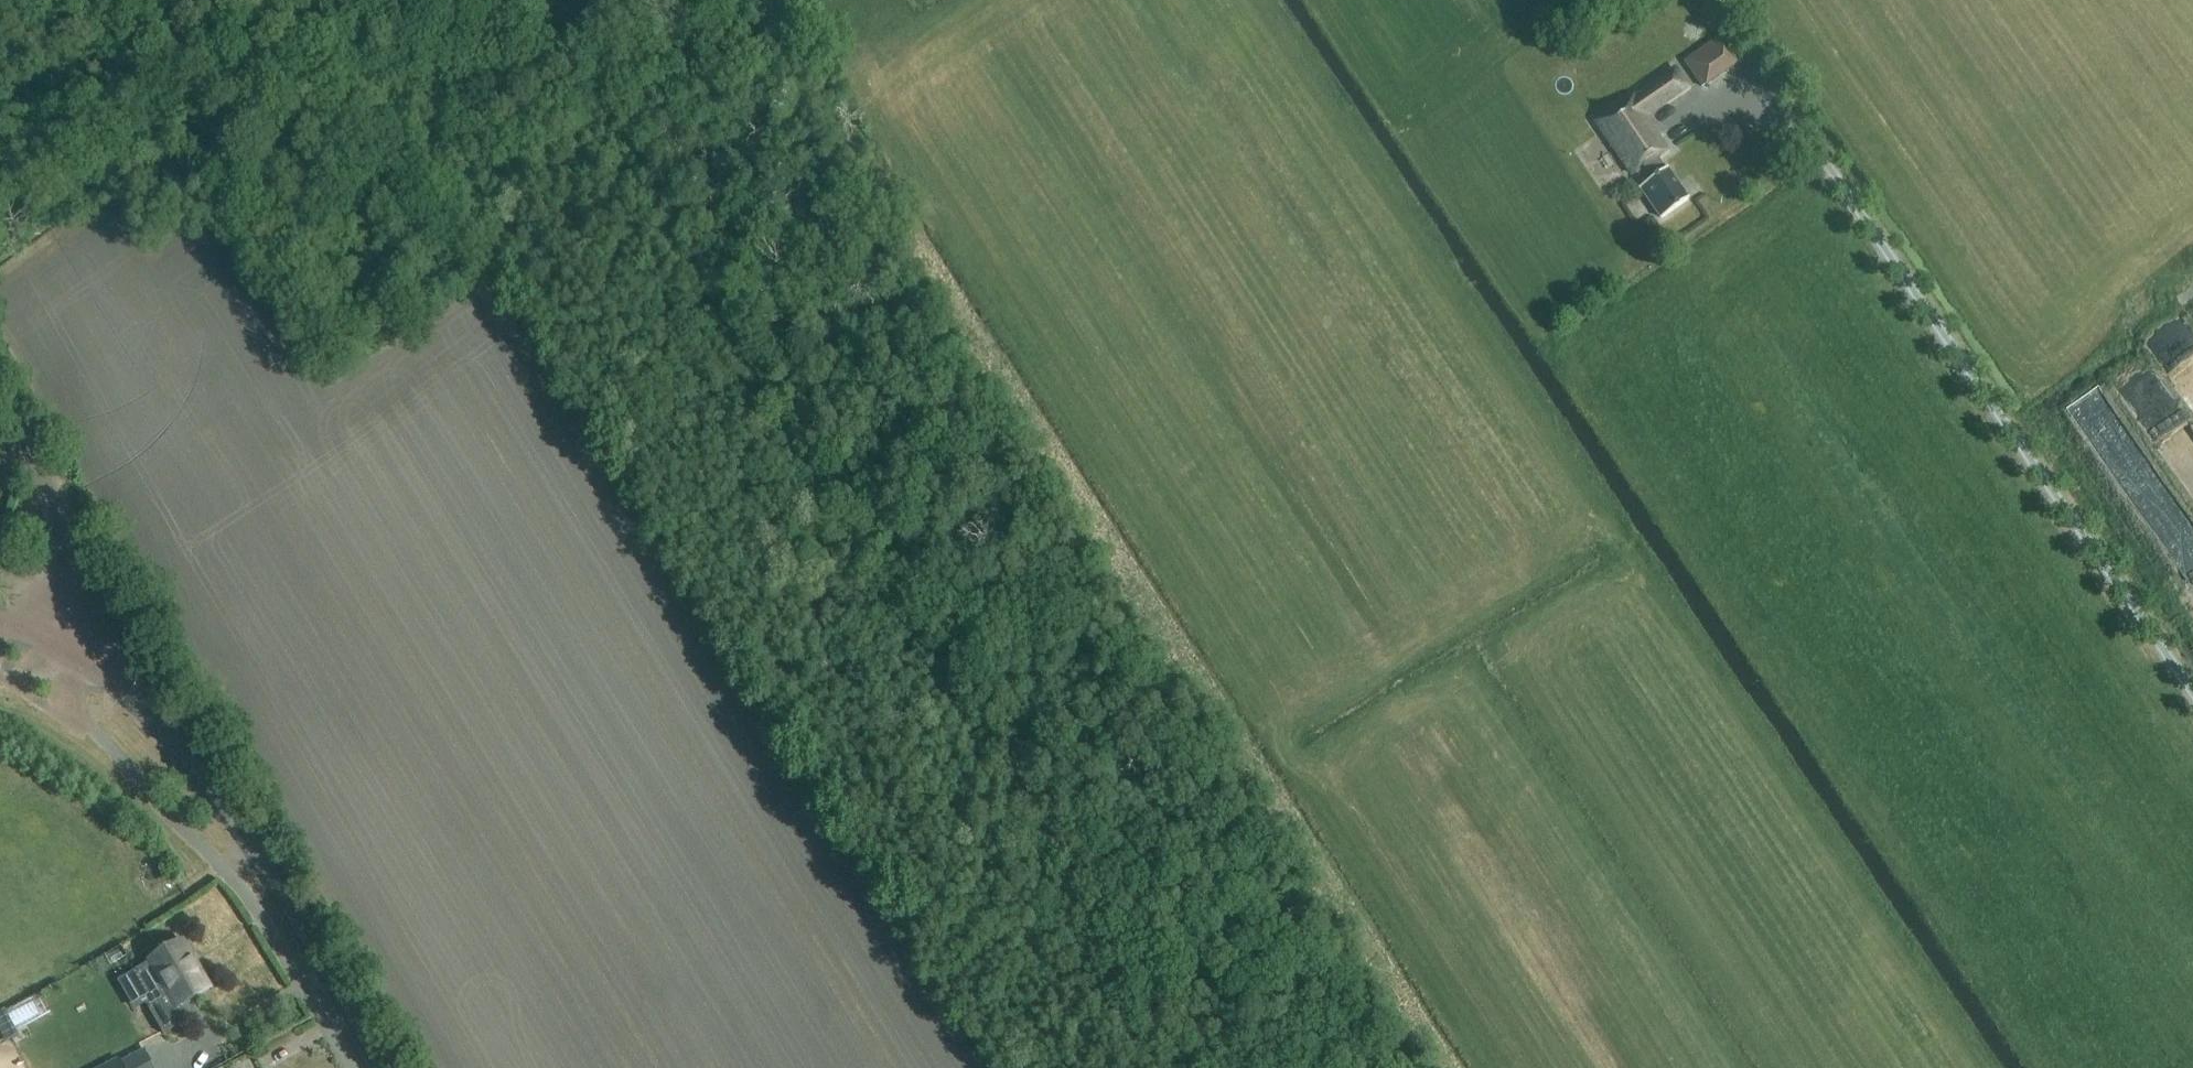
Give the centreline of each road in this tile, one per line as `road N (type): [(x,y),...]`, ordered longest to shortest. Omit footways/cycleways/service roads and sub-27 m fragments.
road 1 (track): [(2192,692),(1806,140)]
road 2 (tertiary): [(389,1067),(259,854),(190,761),(110,679),(45,638)]
road 3 (track): [(0,196),(238,26)]
road 4 (tertiary): [(45,638),(64,595),(67,563),(51,501),(0,411)]

